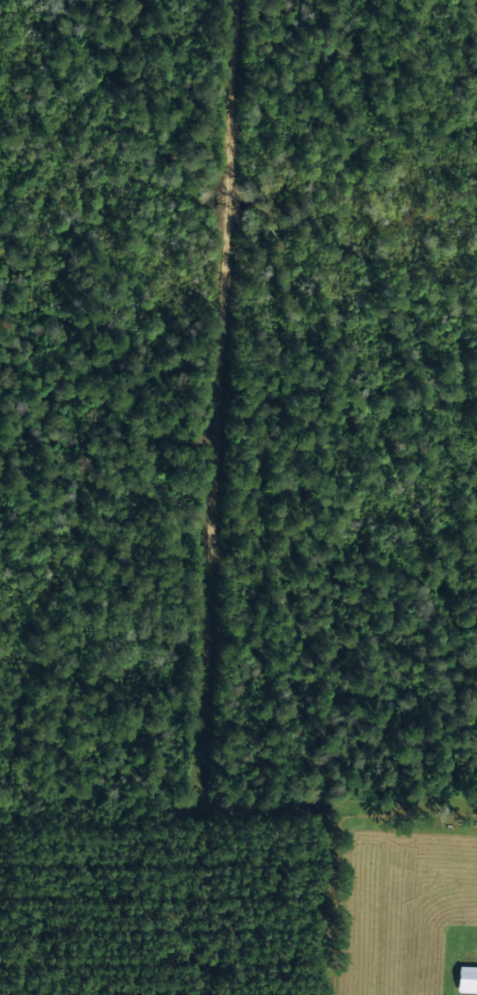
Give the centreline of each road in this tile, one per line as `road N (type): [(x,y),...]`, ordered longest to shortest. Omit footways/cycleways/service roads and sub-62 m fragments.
road 1 (residential): [(220,994),(190,812),(240,251),(242,0)]

